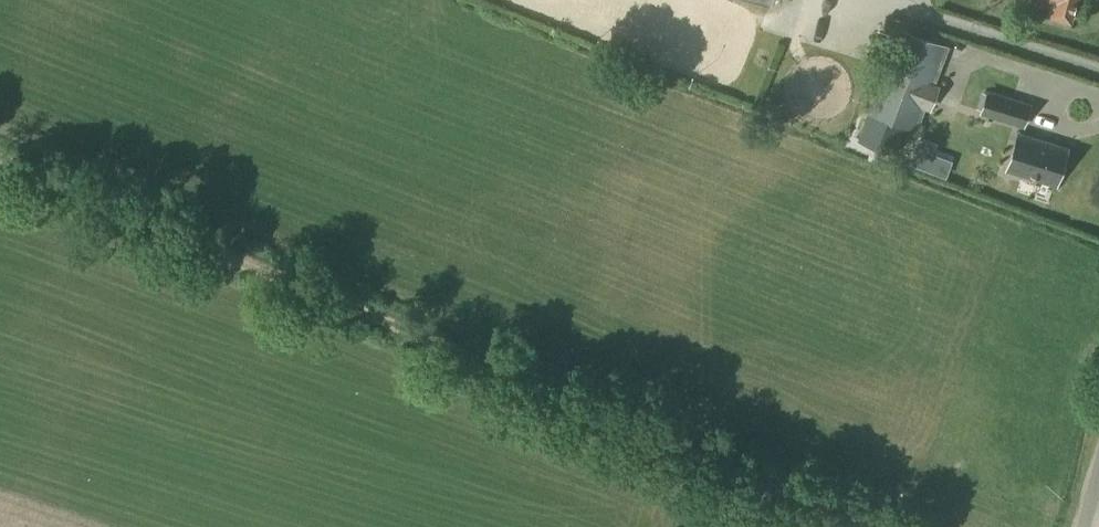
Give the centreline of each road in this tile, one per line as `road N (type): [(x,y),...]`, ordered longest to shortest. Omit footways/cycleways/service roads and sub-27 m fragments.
road 1 (track): [(0,164),(852,526)]

